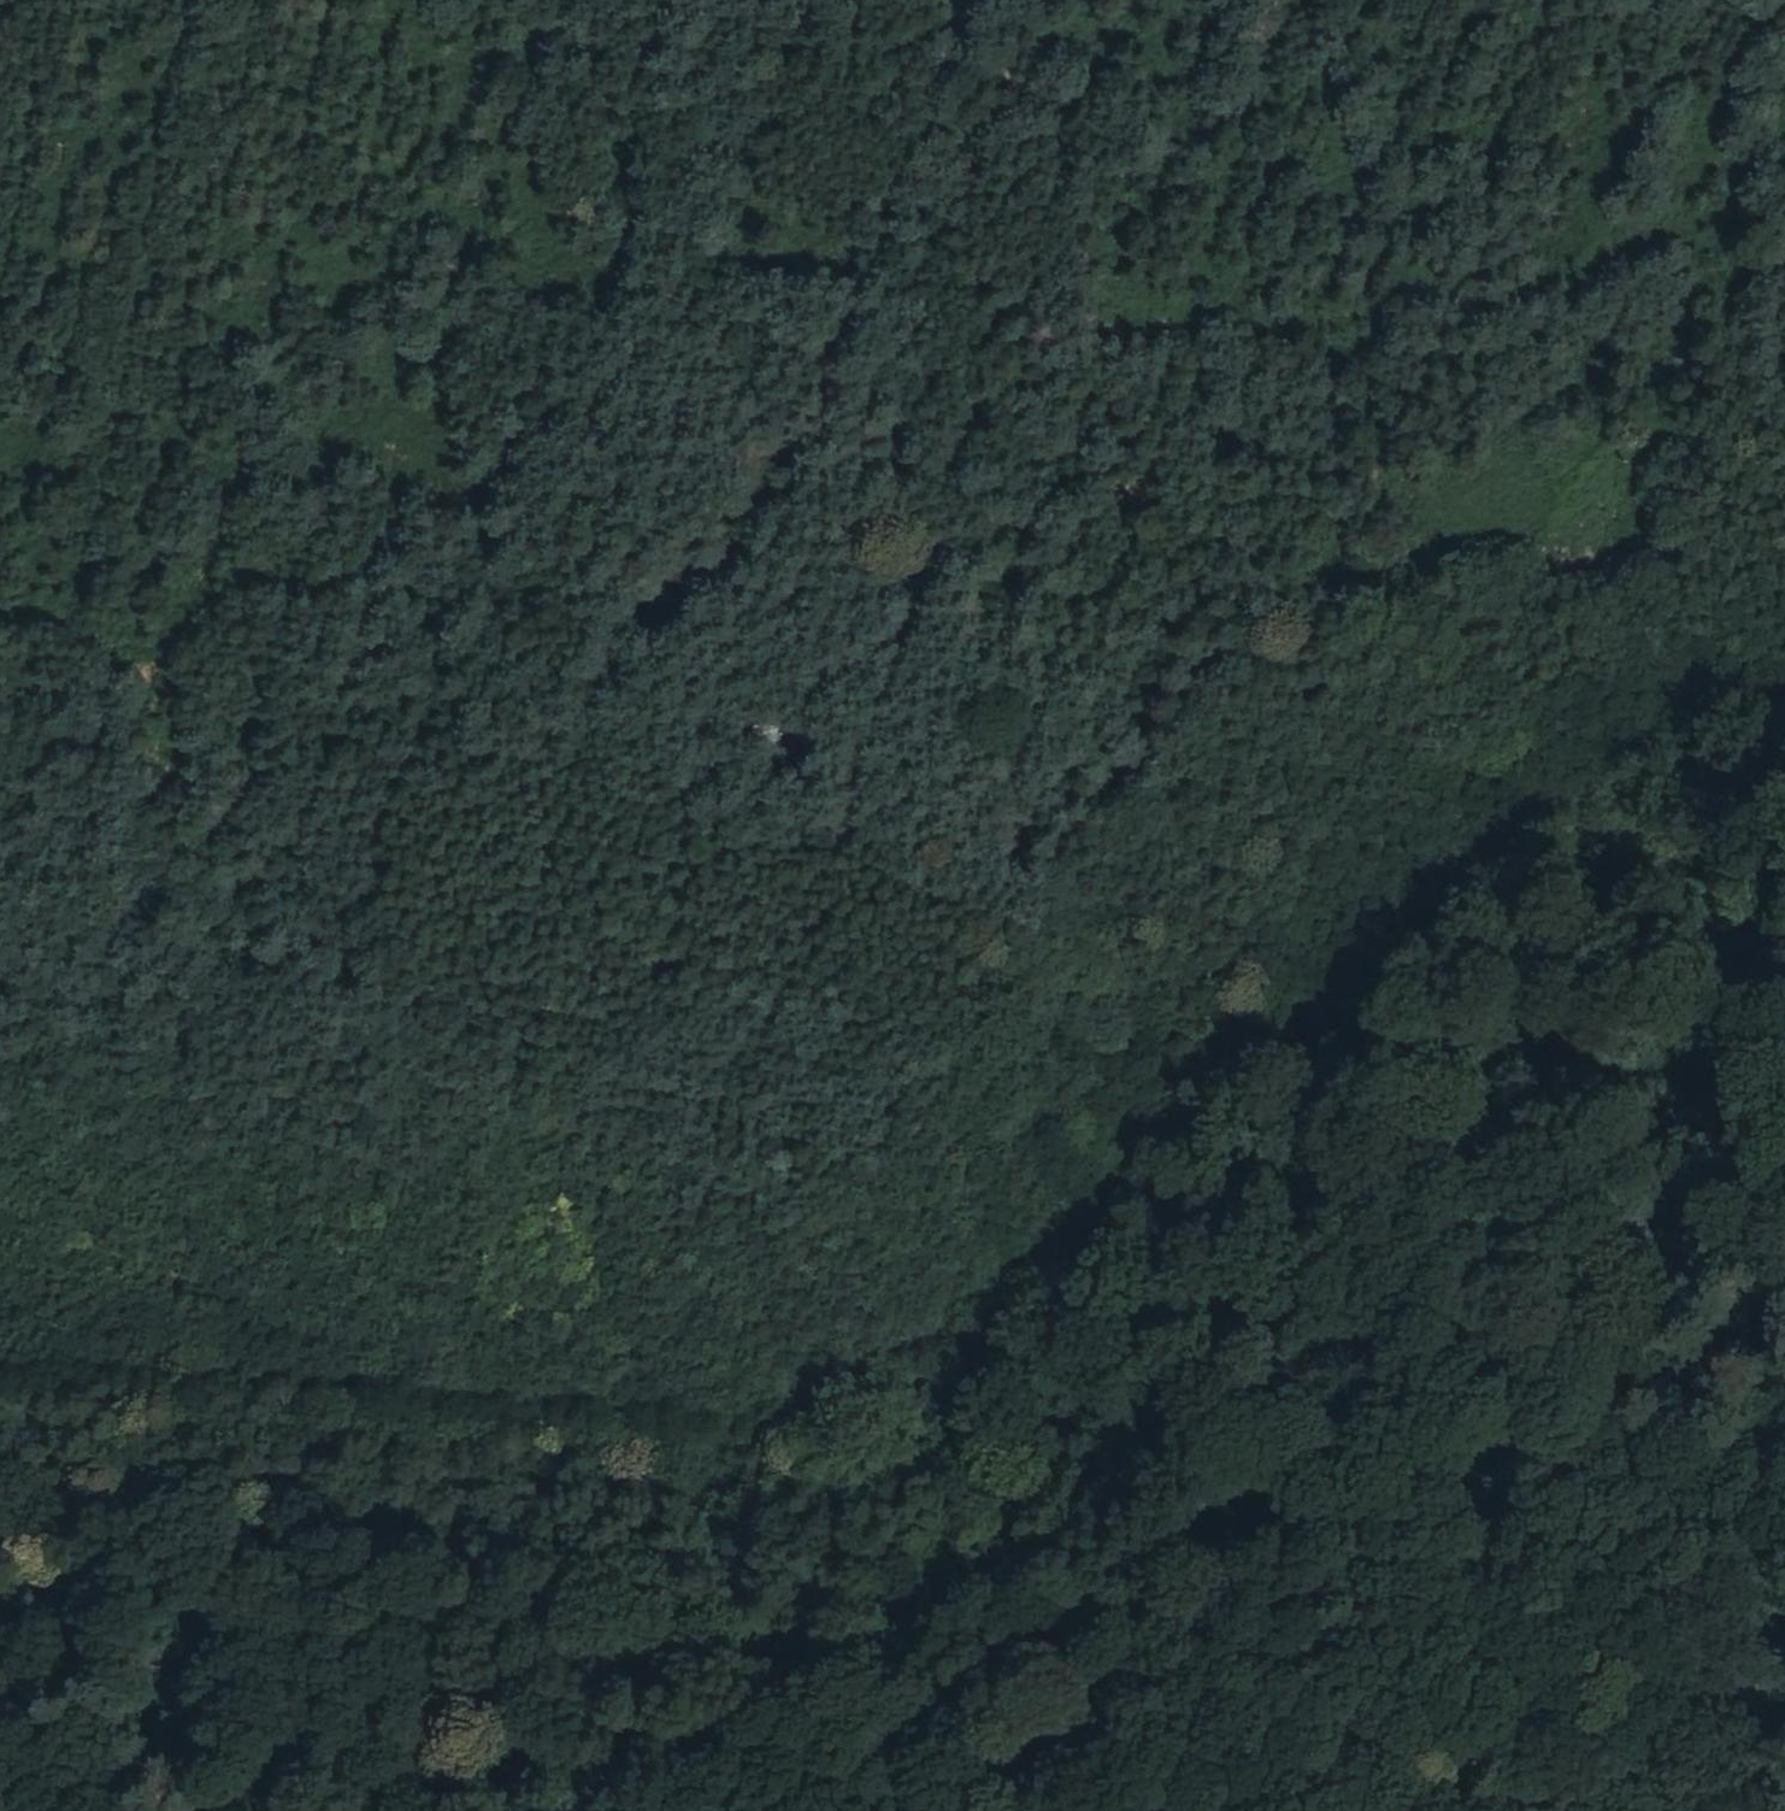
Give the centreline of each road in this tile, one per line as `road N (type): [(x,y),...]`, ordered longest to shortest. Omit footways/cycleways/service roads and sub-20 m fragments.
road 1 (track): [(807,1402),(1695,726),(1784,701)]

